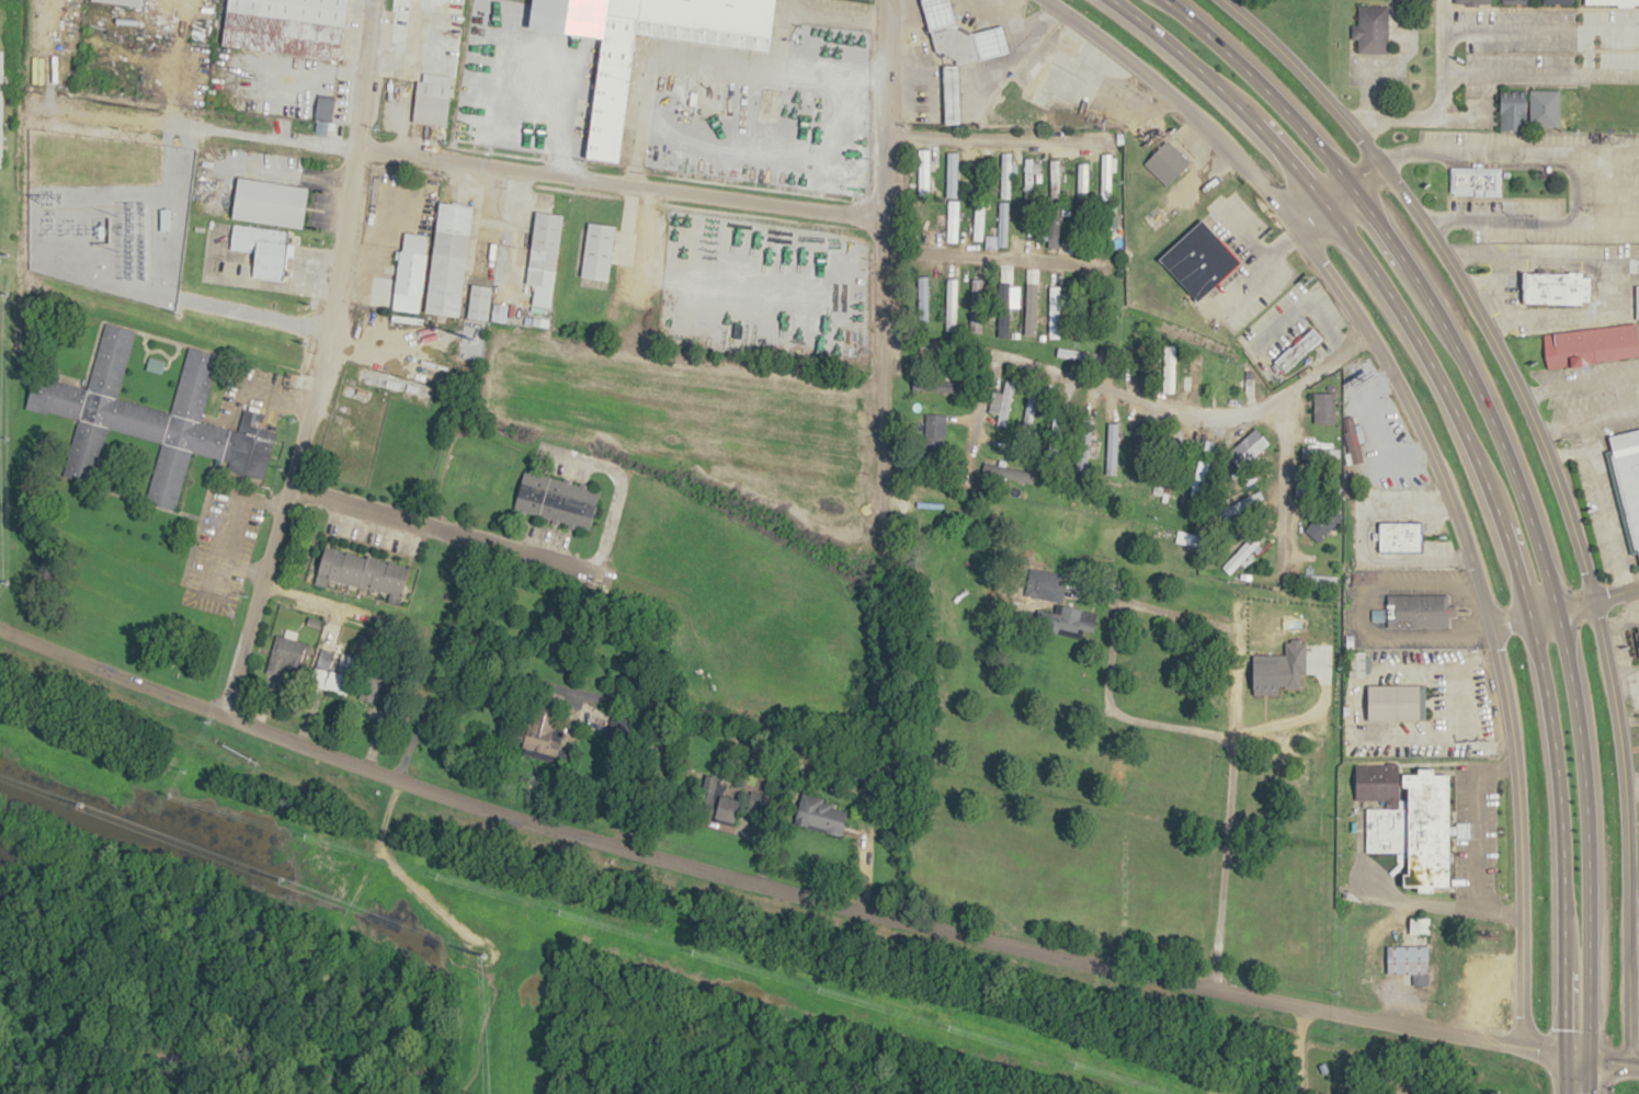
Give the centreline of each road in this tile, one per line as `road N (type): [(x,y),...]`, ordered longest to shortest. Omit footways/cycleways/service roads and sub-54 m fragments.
road 1 (tertiary): [(0,627),(398,779),(688,861),(971,935),(1302,1005),(1638,1064)]
road 2 (trunk): [(1113,0),(1226,94),(1328,207),(1439,379),(1491,493),(1529,613),(1552,738),(1566,1093)]
road 3 (trunk): [(1587,1093),(1580,737),(1556,606),(1513,470),(1456,349),(1387,232),(1284,107),(1164,0)]
road 4 (residential): [(1044,0),(1165,89),(1265,187),(1371,337),(1424,435),(1471,562),(1506,695),(1520,829),(1522,1046)]
road 5 (residential): [(1630,1062),(1619,737),(1593,597),(1546,451),(1483,318),(1410,204),(1352,127),(1223,0)]
road 6 (residential): [(226,715),(327,330),(364,0)]
road 7 (residential): [(173,122),(876,213)]
road 8 (residential): [(1371,337),(1250,418),(1228,423),(1160,413),(999,357),(875,350)]
road 9 (residential): [(287,486),(579,565),(594,552),(612,471),(535,443)]
road 10 (residential): [(1208,983),(1226,747),(1190,727),(1112,716),(1112,618)]
road 11 (residential): [(1056,377),(981,608),(915,723)]
road 12 (residential): [(875,350),(885,0)]
road 13 (residential): [(879,126),(1105,136)]
road 14 (residential): [(876,257),(1085,266)]
road 15 (residential): [(1352,127),(1429,115),(1437,0)]
road 16 (residential): [(1281,399),(1282,574)]
road 17 (residential): [(875,350),(875,509)]

